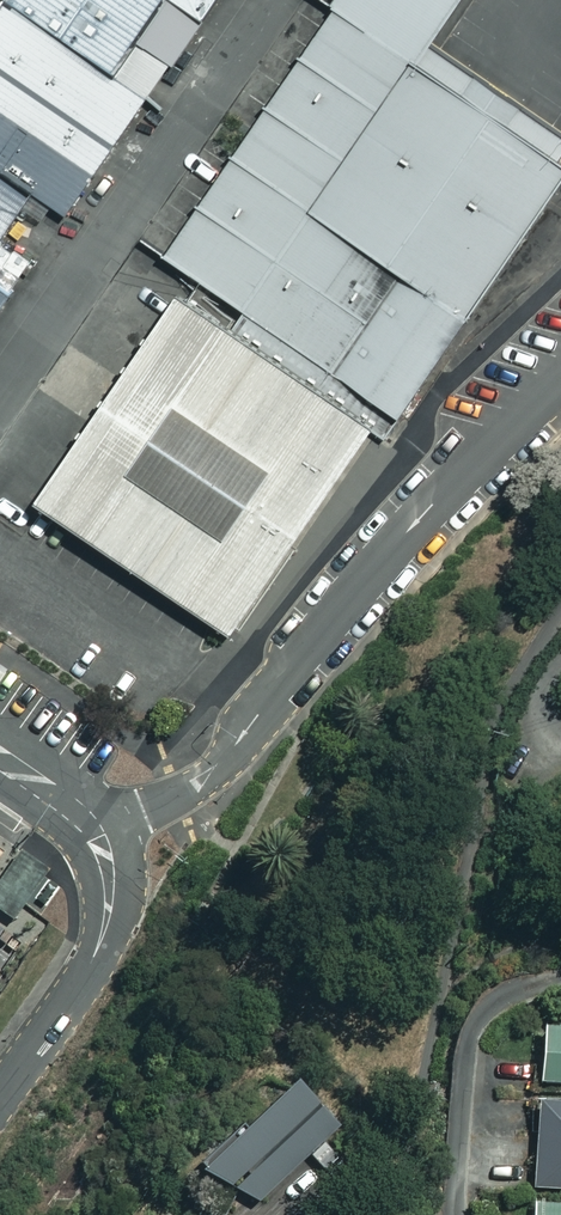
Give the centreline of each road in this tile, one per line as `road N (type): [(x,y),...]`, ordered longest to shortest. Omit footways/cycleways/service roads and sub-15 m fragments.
road 1 (unclassified): [(560,378),(439,497),(213,770),(169,800),(90,825)]
road 2 (residential): [(0,398),(277,0)]
road 3 (residential): [(0,1092),(101,941),(108,872),(90,825)]

